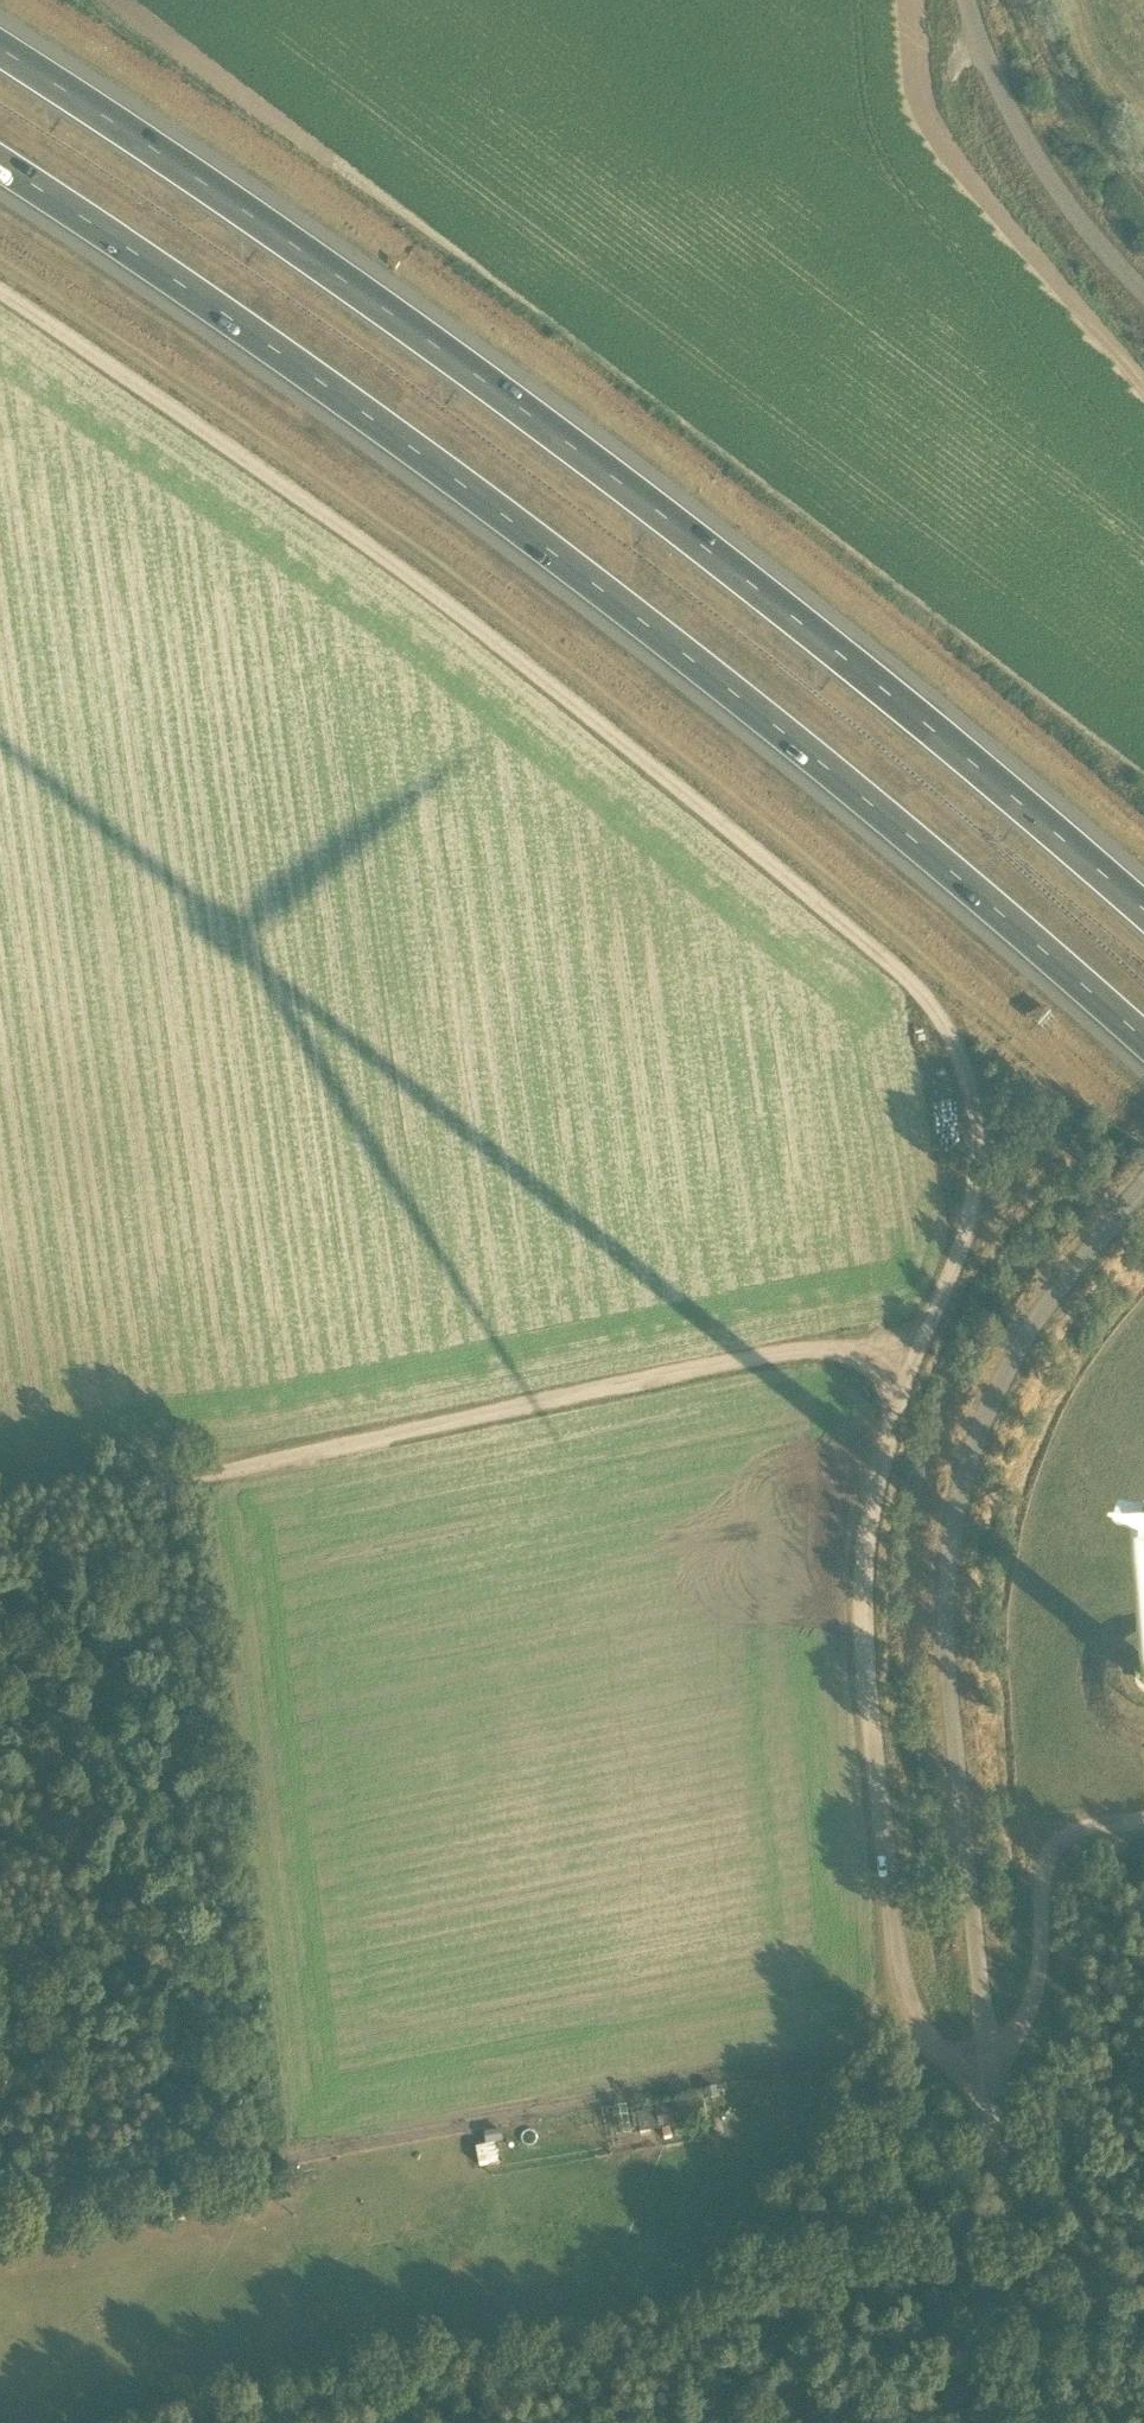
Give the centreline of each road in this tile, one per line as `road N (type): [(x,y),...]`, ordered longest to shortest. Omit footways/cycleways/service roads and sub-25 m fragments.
road 1 (track): [(0,1507),(778,1356),(868,1346),(909,1369),(859,1570),(896,2003),(953,2065),(988,2073)]
road 2 (track): [(0,305),(496,642),(967,1055),(972,1153),(943,1280),(909,1369)]
road 3 (motorway): [(0,167),(237,325),(518,529),(731,693),(1143,1040)]
road 4 (motorway): [(1143,912),(824,645),(573,449),(292,241),(0,50)]
road 5 (unclassified): [(1143,1192),(1056,1287),(990,1395),(956,1510),(943,1632),(988,2073)]
road 6 (unclassified): [(1143,319),(1105,284),(1012,142),(963,0)]
road 7 (track): [(988,2073),(1050,2422)]
road 8 (track): [(1024,0),(1058,70),(1143,184)]

